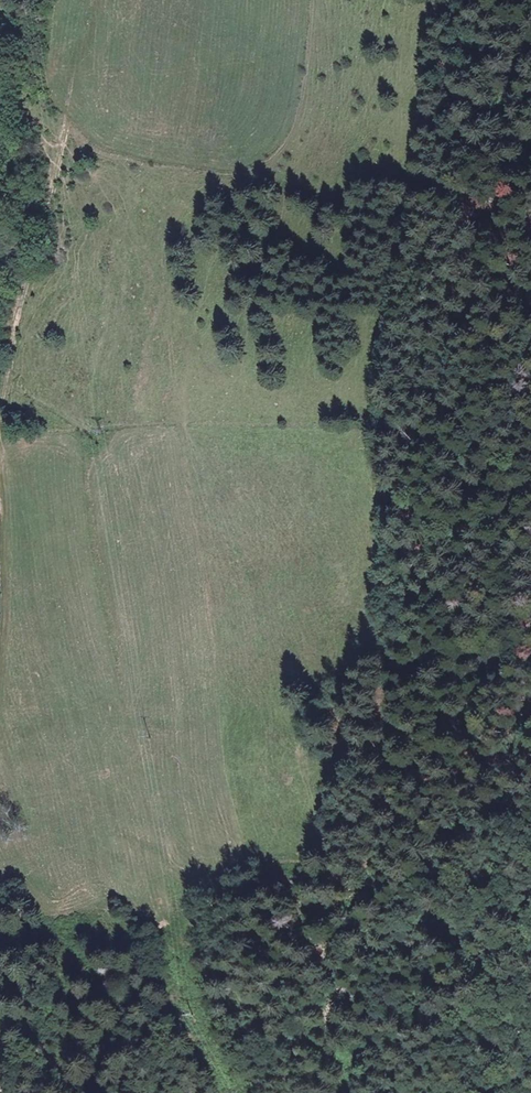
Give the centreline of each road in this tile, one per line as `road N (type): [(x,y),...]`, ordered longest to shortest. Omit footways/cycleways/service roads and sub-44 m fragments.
road 1 (track): [(530,1046),(502,1037),(417,953),(368,949),(336,995),(323,1092)]

